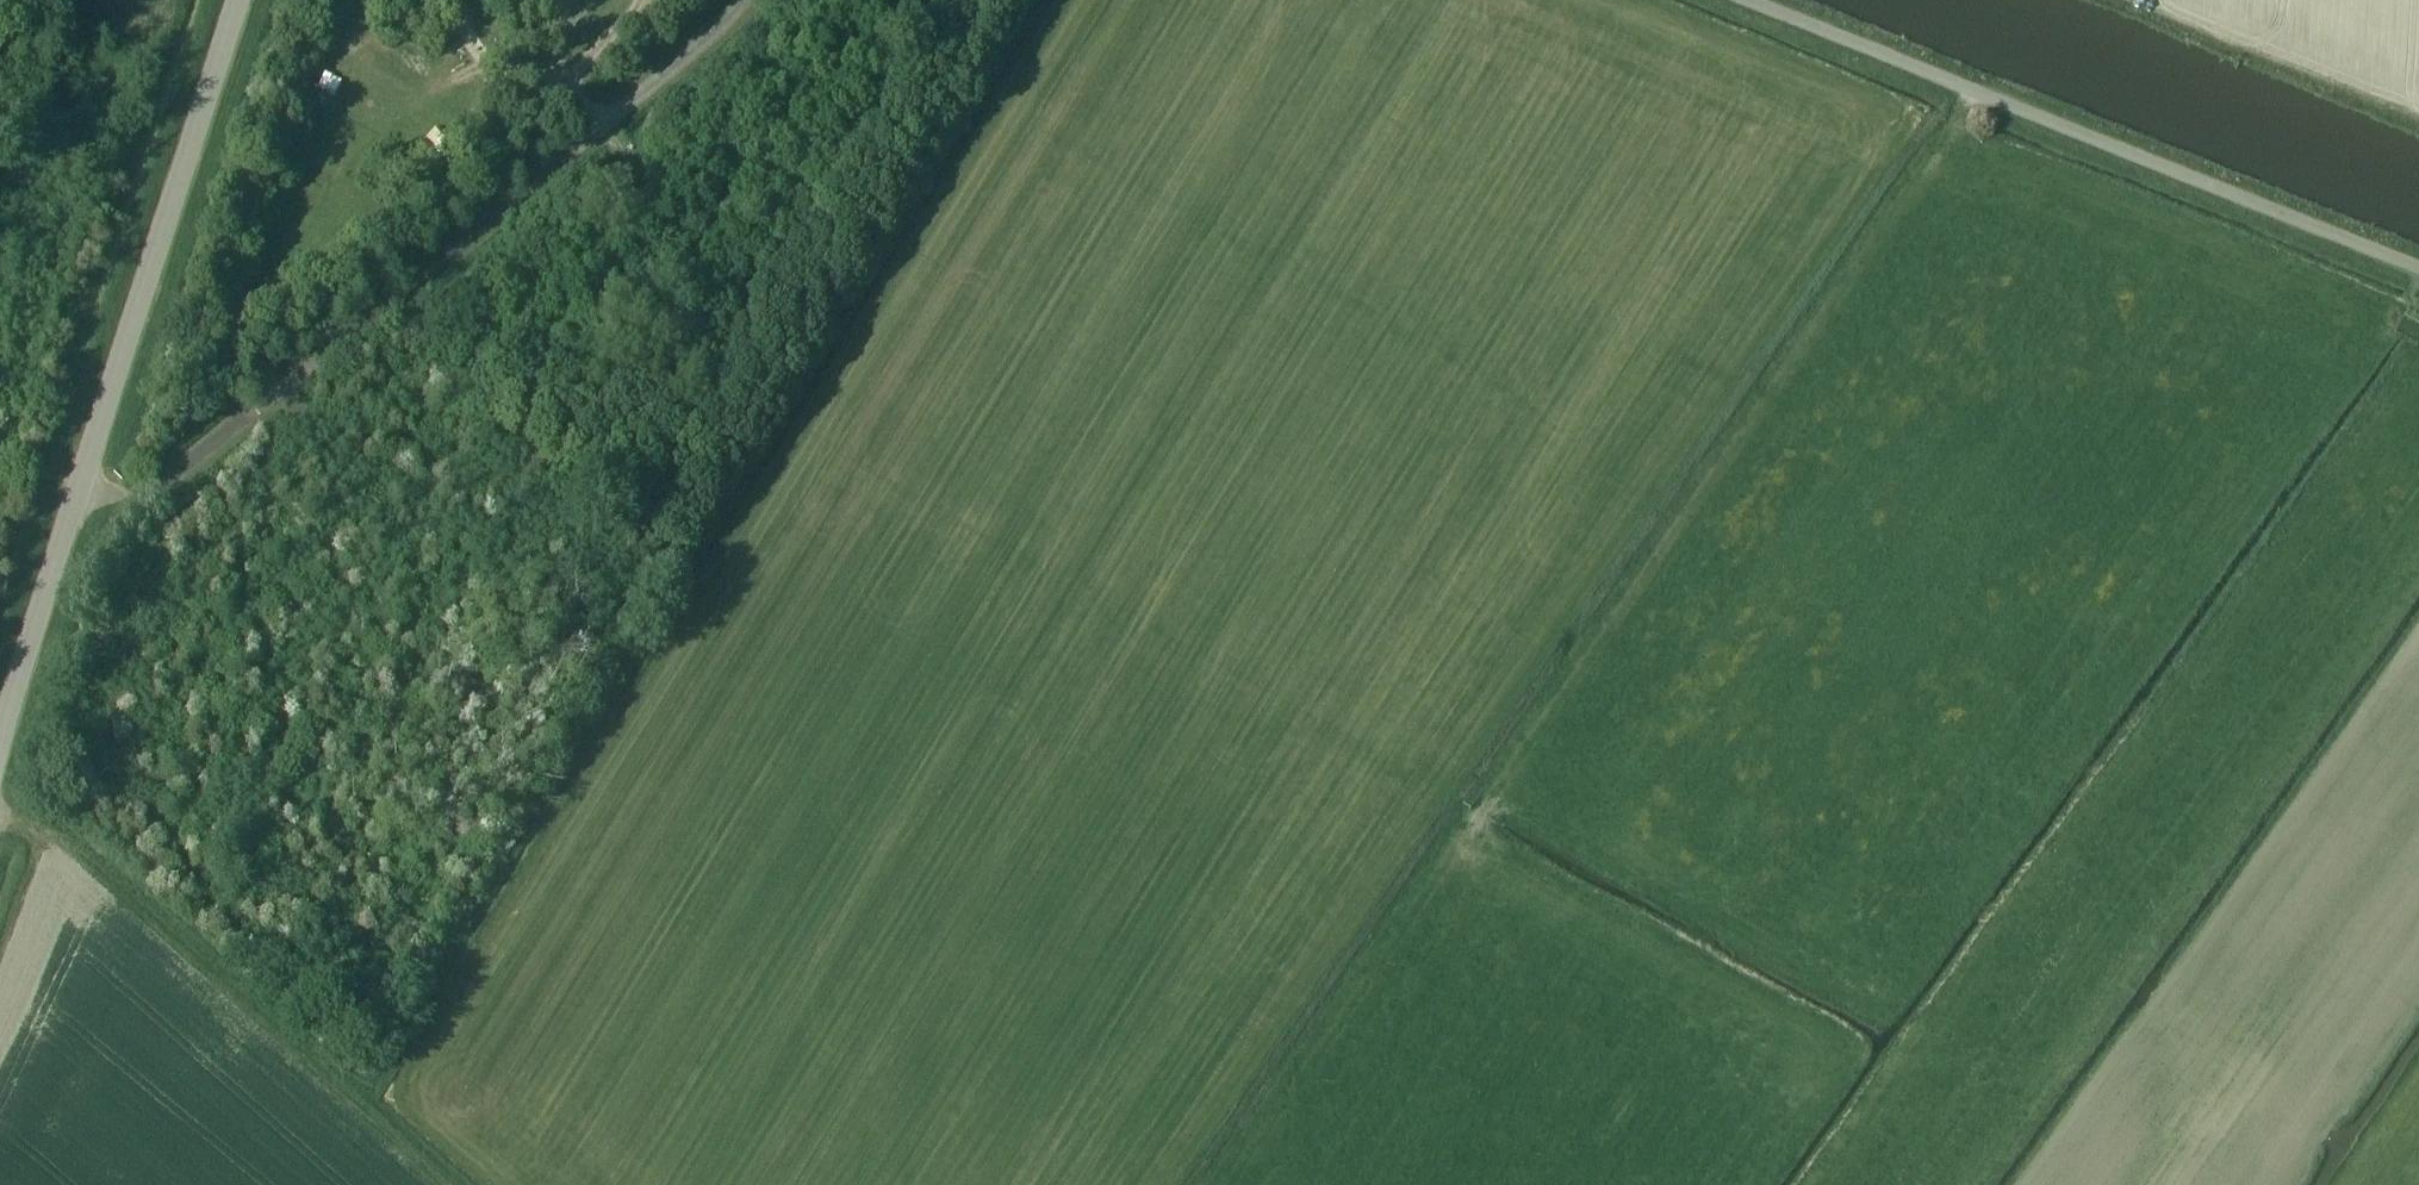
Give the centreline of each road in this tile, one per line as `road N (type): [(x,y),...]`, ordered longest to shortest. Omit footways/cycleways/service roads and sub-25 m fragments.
road 1 (tertiary): [(0,744),(239,0)]
road 2 (unclassified): [(2418,268),(1748,0)]

